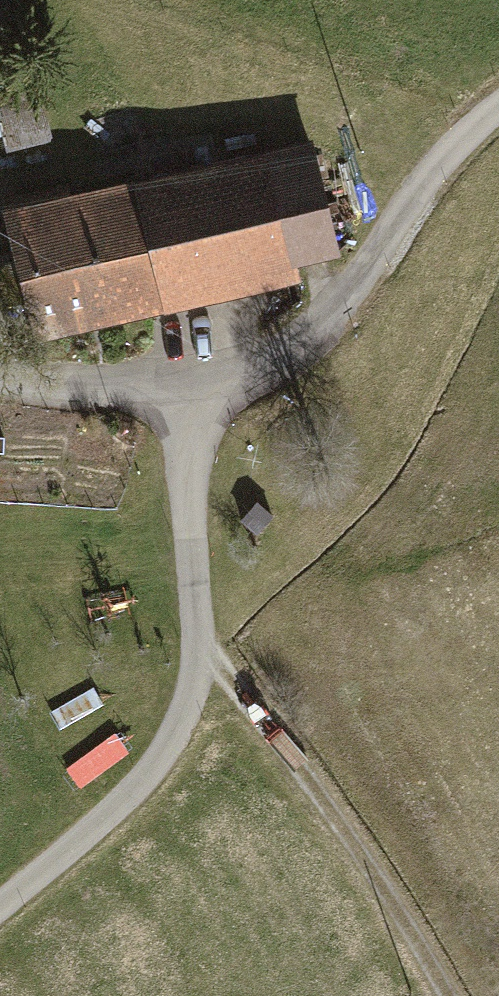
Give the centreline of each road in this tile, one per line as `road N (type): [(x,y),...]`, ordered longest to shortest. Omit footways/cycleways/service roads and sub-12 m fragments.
road 1 (residential): [(0,906),(124,802),(184,710),(198,653),(185,379)]
road 2 (unclassified): [(185,379),(258,366),(305,339),(340,303),(408,201),(498,108)]
road 3 (track): [(198,653),(224,675),(358,851),(446,995)]
road 4 (residential): [(0,376),(98,384),(185,379)]

